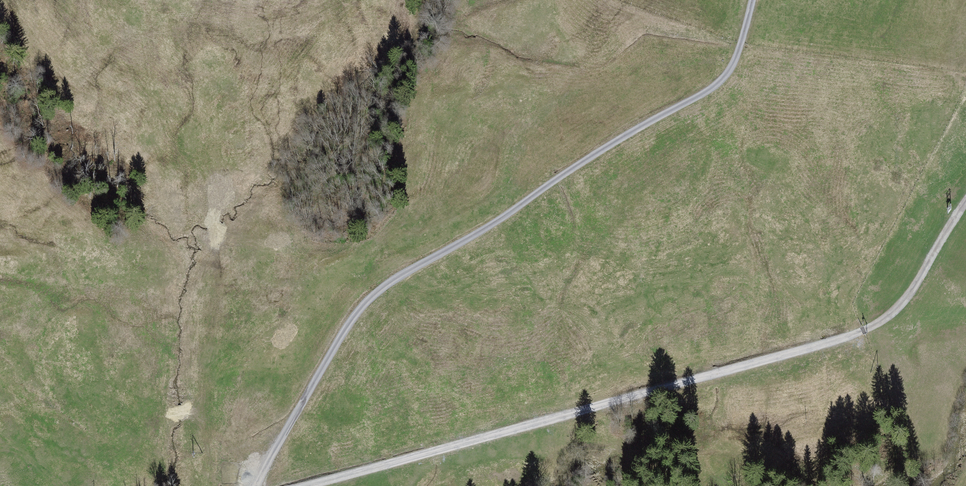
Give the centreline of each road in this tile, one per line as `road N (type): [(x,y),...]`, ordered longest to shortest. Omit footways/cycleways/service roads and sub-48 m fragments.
road 1 (track): [(294,485),(836,337),(902,299),(965,193)]
road 2 (track): [(748,0),(731,76),(378,296),(258,485)]

